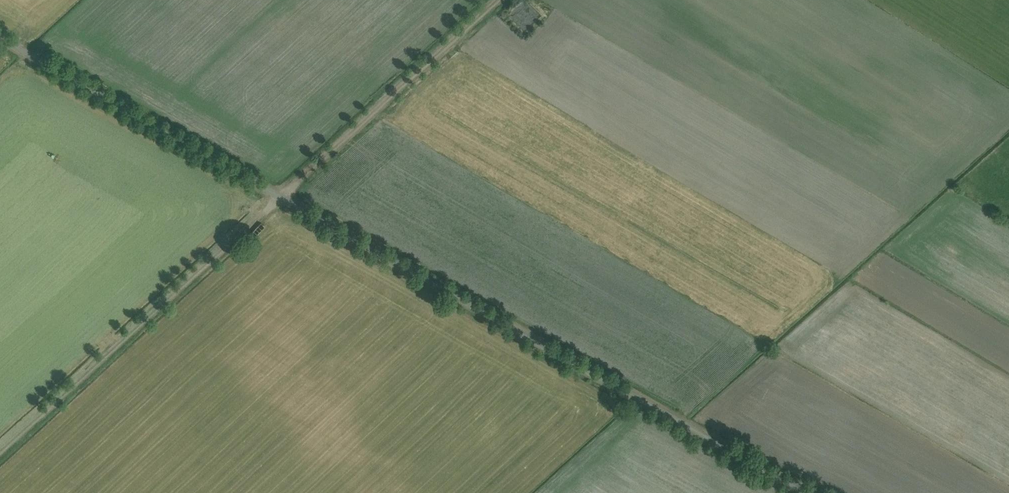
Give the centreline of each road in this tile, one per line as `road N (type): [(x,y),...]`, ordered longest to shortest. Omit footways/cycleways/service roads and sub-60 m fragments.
road 1 (unclassified): [(809,492),(0,38)]
road 2 (track): [(496,0),(0,452)]

